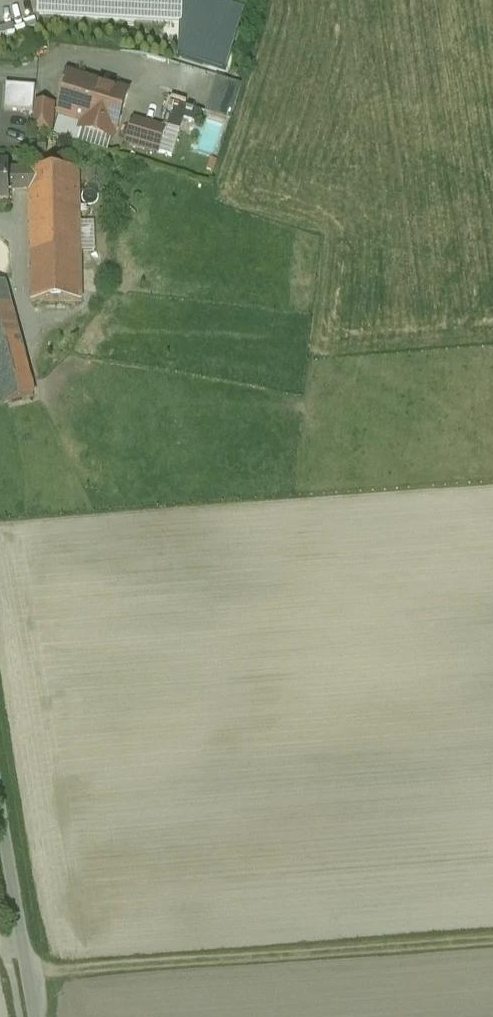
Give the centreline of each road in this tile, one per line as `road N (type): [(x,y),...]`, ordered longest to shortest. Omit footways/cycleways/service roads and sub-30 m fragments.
road 1 (track): [(28,975),(492,937)]
road 2 (residential): [(35,1016),(0,810)]

